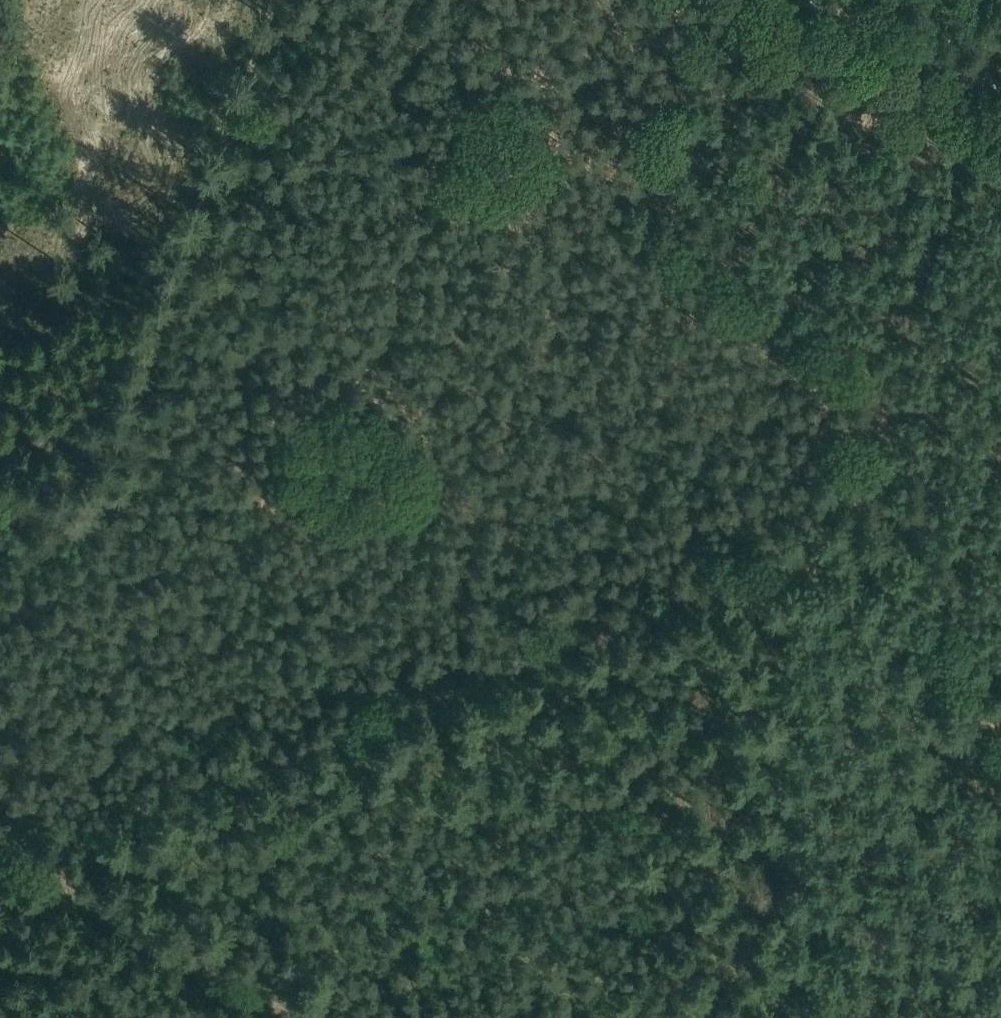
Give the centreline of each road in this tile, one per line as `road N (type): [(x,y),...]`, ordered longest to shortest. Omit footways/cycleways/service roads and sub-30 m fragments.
road 1 (track): [(293,1017),(0,844)]
road 2 (track): [(1000,78),(817,0)]

